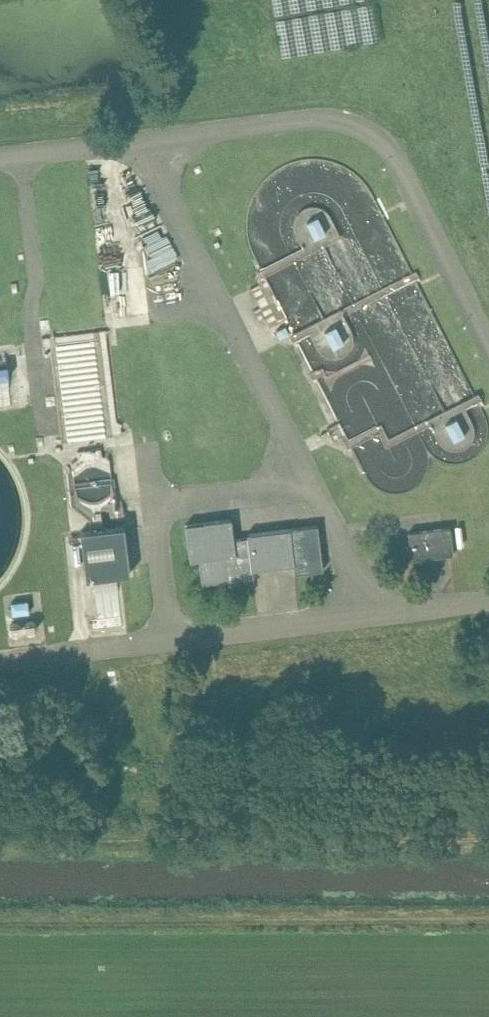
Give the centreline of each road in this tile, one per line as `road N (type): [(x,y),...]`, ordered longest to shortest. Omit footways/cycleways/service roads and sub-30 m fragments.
road 1 (track): [(0,929),(488,926)]
road 2 (track): [(488,847),(0,845)]

